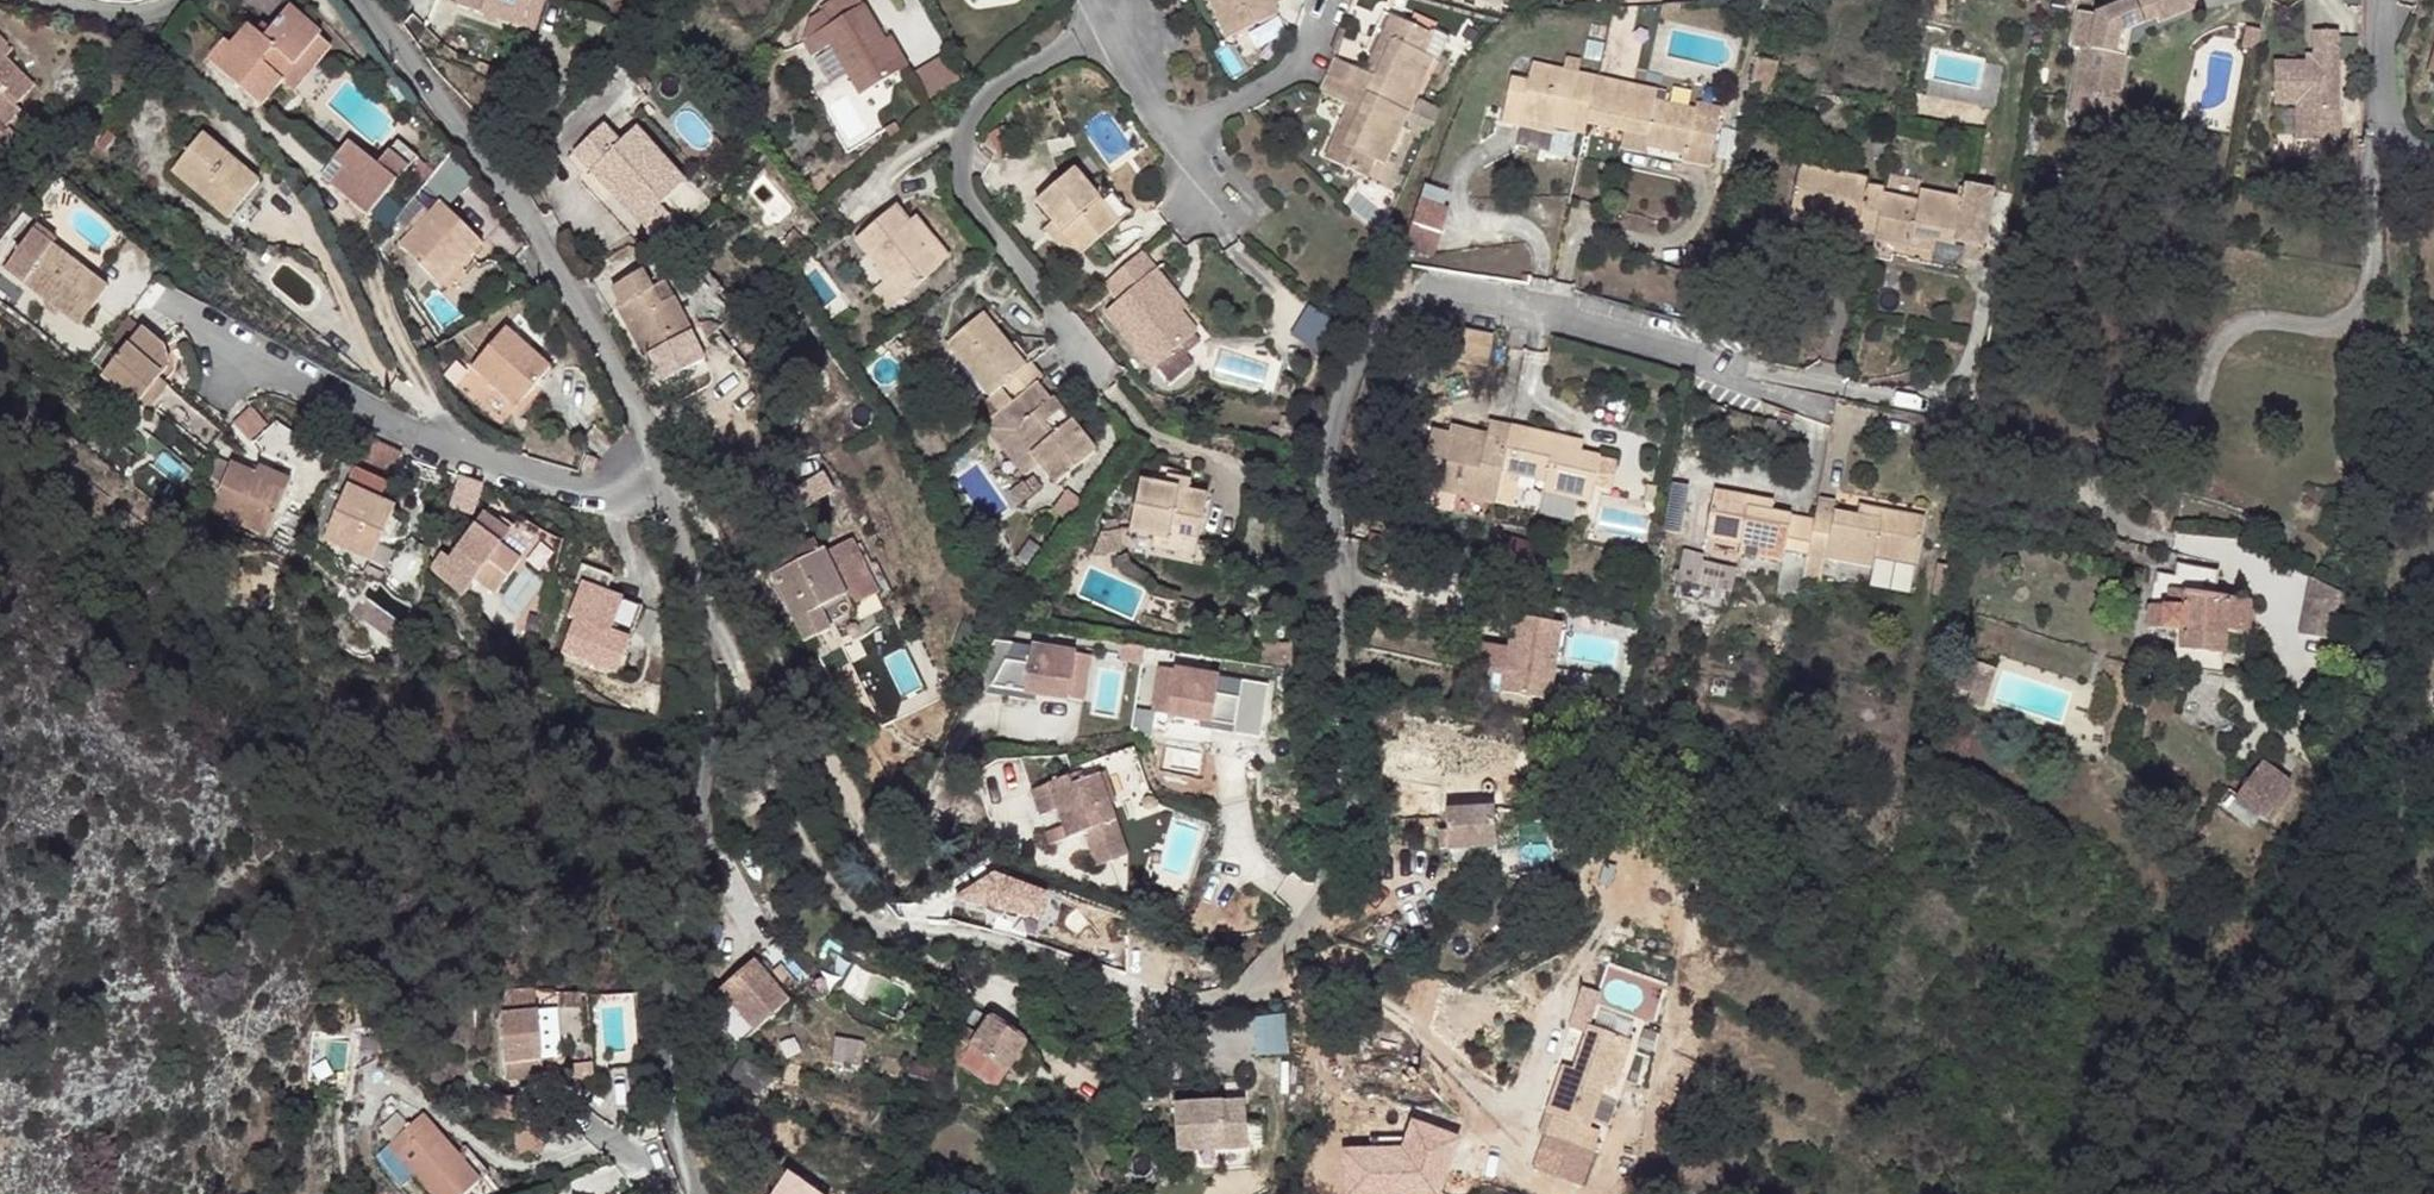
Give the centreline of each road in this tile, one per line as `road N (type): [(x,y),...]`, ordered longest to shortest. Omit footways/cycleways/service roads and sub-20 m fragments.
road 1 (residential): [(712,637),(801,832),(857,911),(1186,1001),(1244,984),(1279,961),(1309,926),(1359,788),(1337,438),(1376,341),(1415,295),(1743,367)]
road 2 (residential): [(713,1193),(679,1140),(670,1037),(704,823),(712,637)]
road 3 (residential): [(652,482),(610,373),(509,164),(368,0)]
road 4 (residential): [(652,482),(615,505),(477,460),(139,303)]
road 5 (residential): [(1109,16),(1001,83),(964,135),(964,192),(1137,422)]
road 6 (residential): [(1334,0),(1304,58),(1186,141)]
road 7 (residential): [(2433,170),(2399,147),(2389,125),(2389,0)]
road 8 (residential): [(712,637),(652,482)]
road 9 (residential): [(1186,141),(1117,40),(1109,16)]

